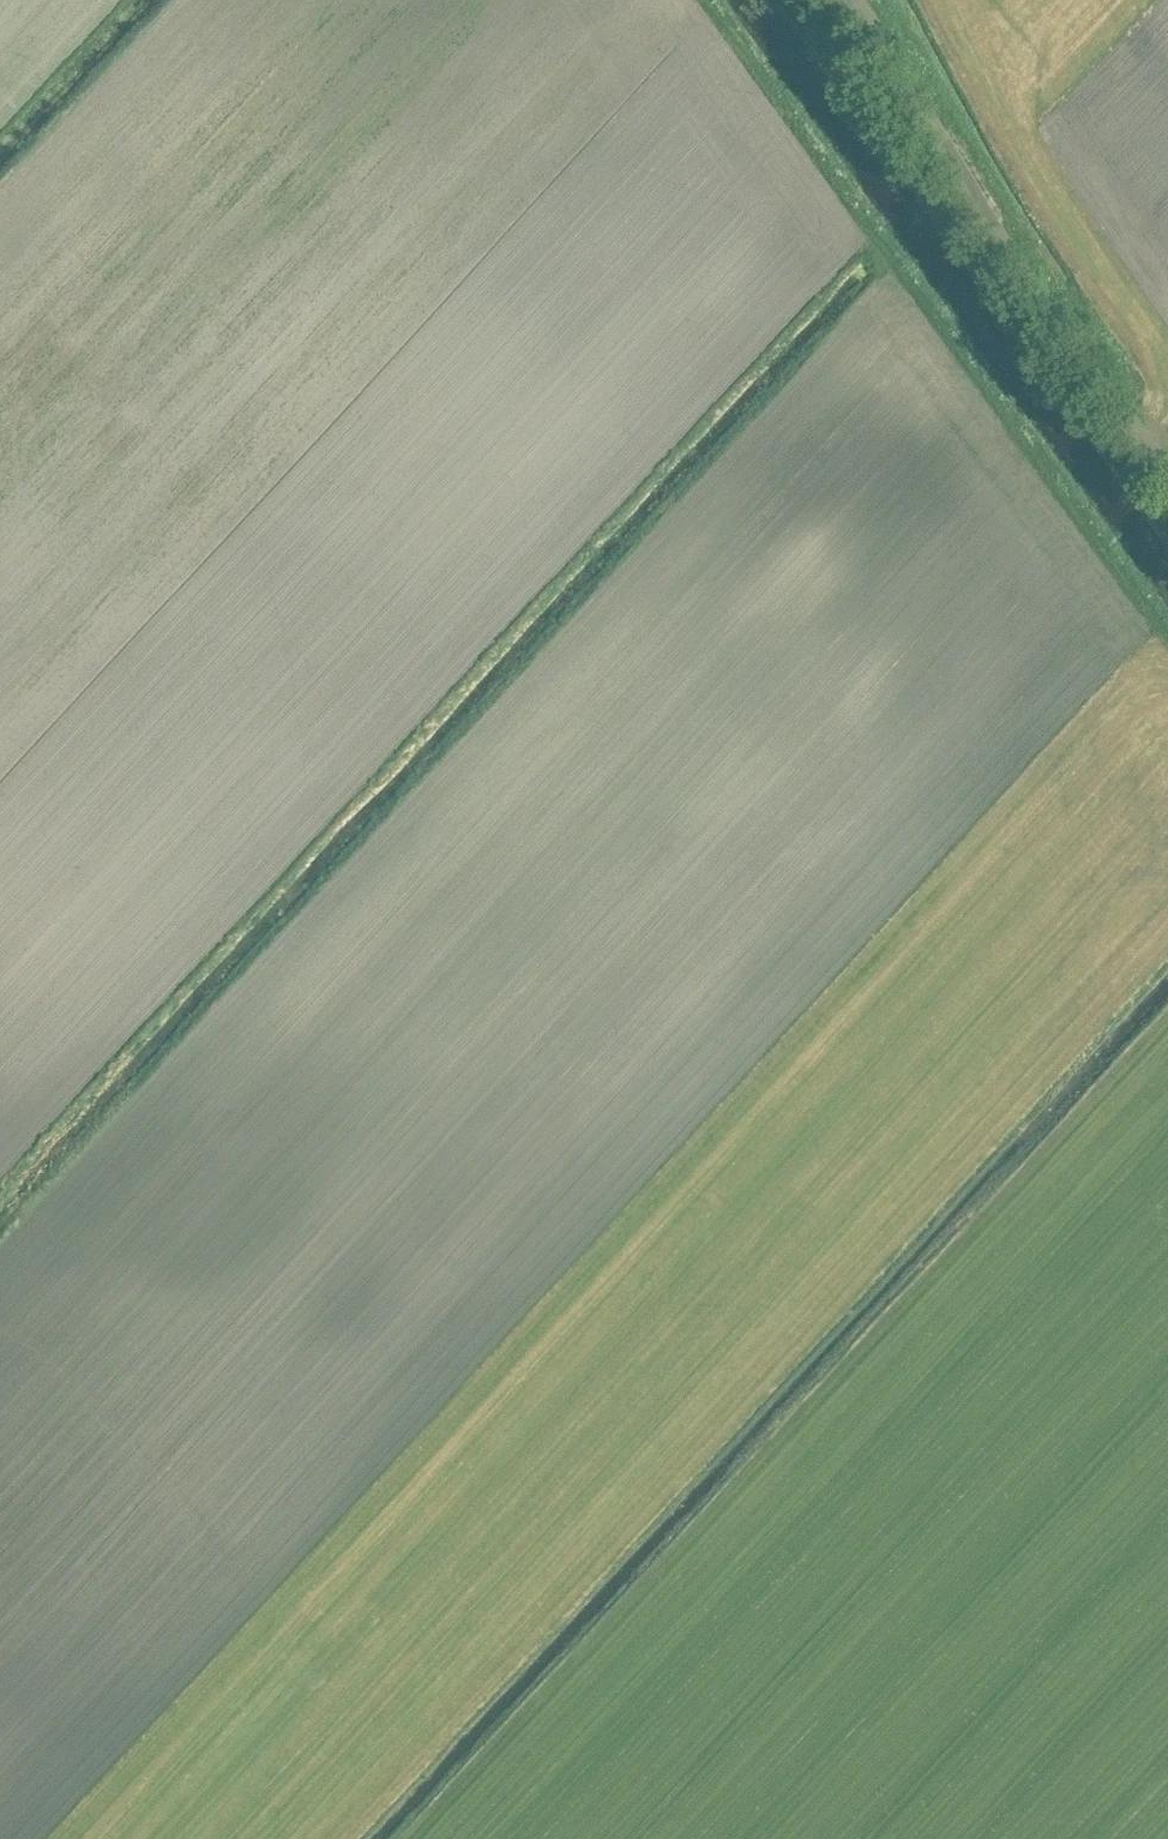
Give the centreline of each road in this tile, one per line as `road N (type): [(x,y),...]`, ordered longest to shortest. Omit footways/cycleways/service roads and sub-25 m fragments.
road 1 (tertiary): [(1167,502),(983,248),(846,0)]

